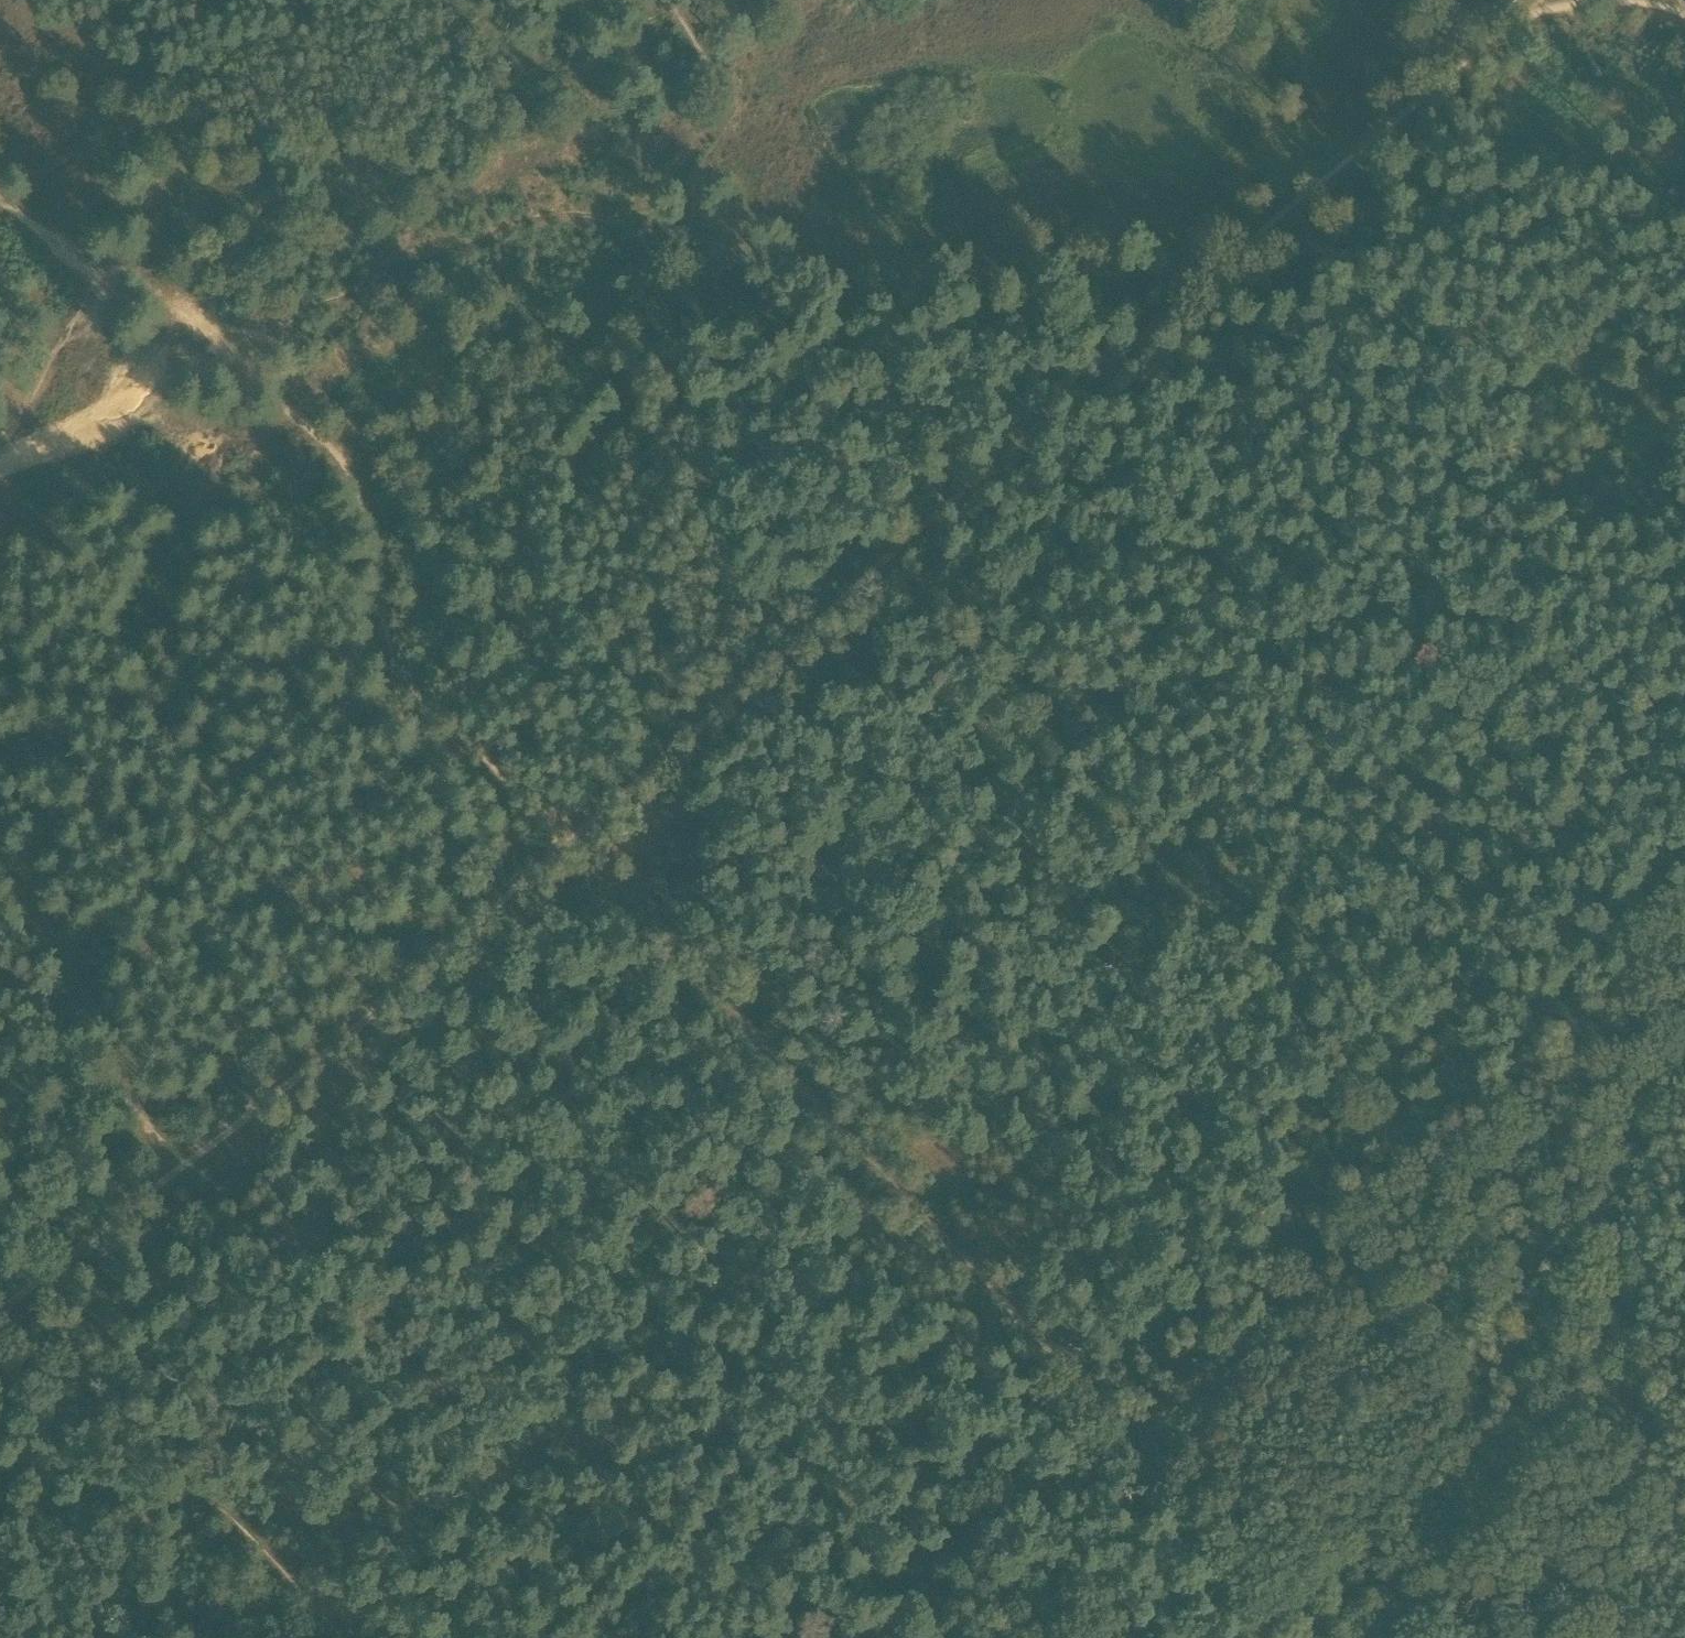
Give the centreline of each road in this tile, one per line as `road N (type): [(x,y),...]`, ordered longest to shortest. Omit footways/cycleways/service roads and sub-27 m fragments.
road 1 (track): [(323,1637),(11,1304)]
road 2 (track): [(886,1637),(1101,1434)]

